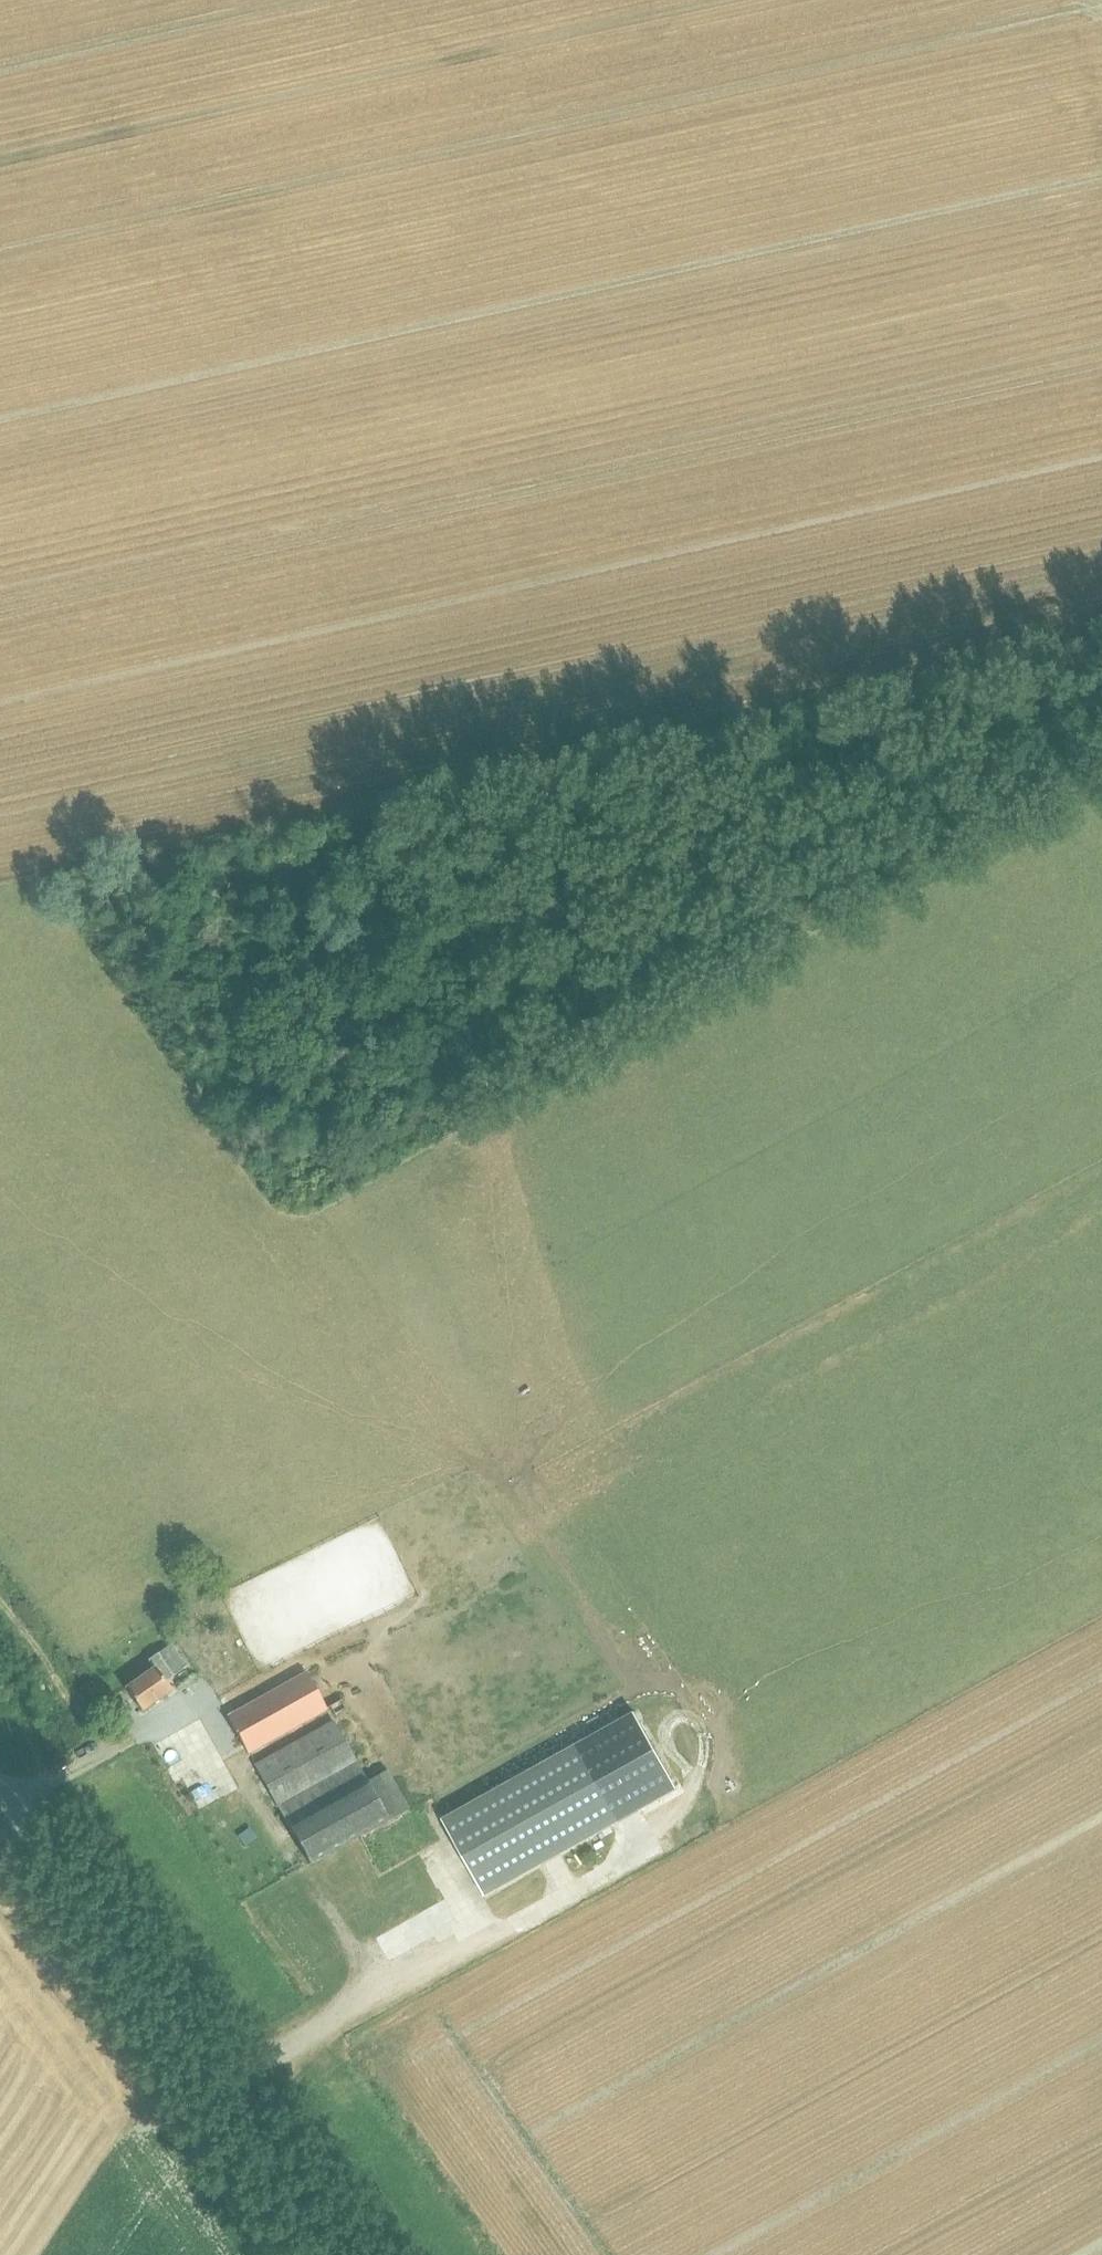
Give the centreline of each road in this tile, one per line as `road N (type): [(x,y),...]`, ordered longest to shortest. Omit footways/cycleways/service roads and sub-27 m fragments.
road 1 (unclassified): [(329,2254),(0,1792)]

